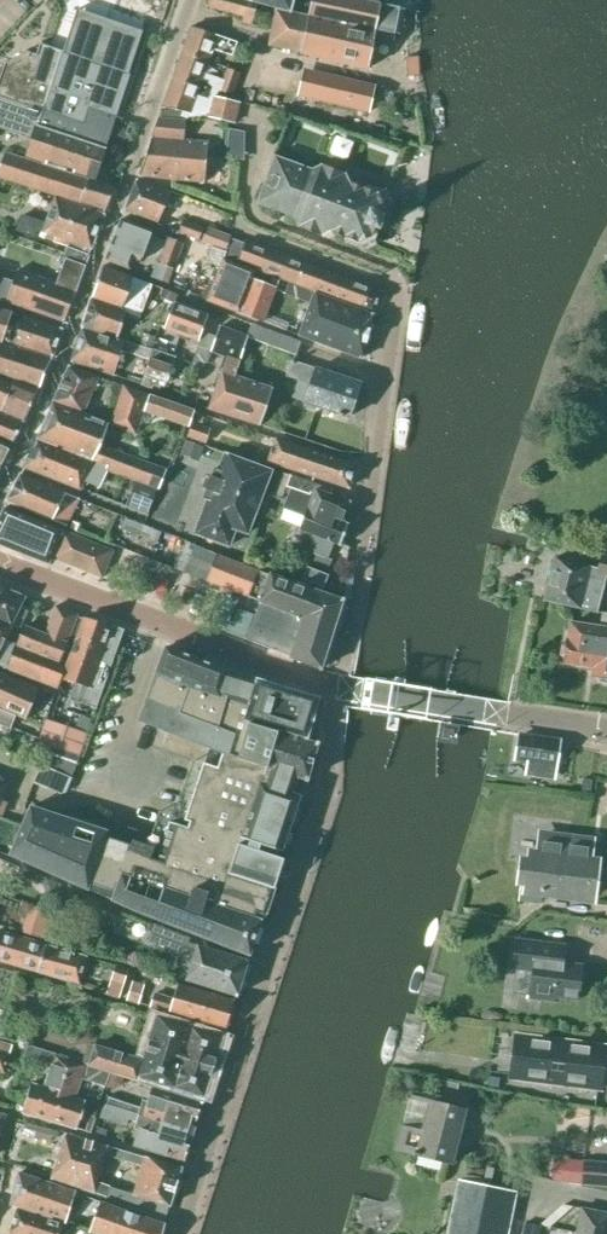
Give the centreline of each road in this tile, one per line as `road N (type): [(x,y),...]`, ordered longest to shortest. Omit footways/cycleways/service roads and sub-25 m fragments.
road 1 (residential): [(340,688),(400,295),(258,242)]
road 2 (residential): [(0,487),(97,261),(187,0)]
road 3 (tertiary): [(340,688),(0,568)]
road 4 (residential): [(340,688),(331,789),(270,969)]
road 5 (residential): [(270,969),(179,1233)]
road 6 (tertiary): [(606,732),(340,688)]

